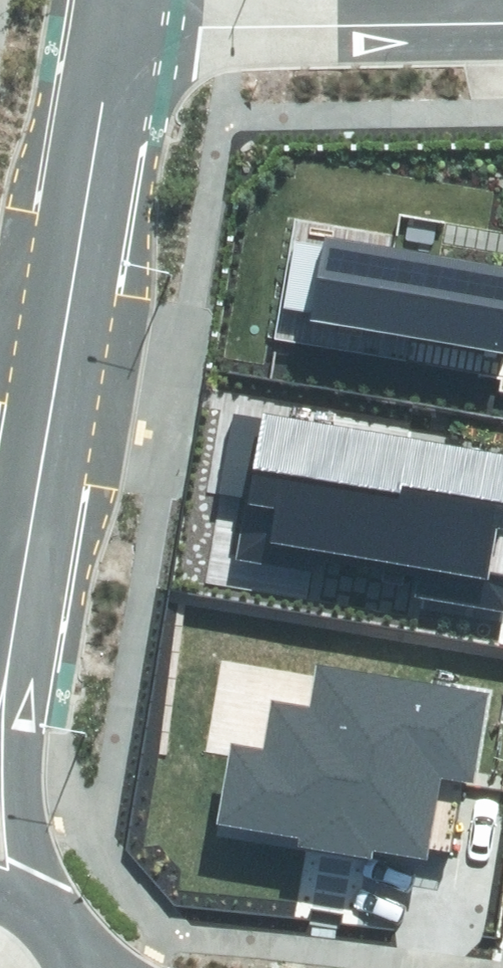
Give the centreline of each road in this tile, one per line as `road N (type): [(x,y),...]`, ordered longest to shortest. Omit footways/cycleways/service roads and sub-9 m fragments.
road 1 (tertiary): [(6,685),(112,22)]
road 2 (residential): [(502,12),(112,22)]
road 3 (tertiary): [(6,685),(20,740),(35,905)]

